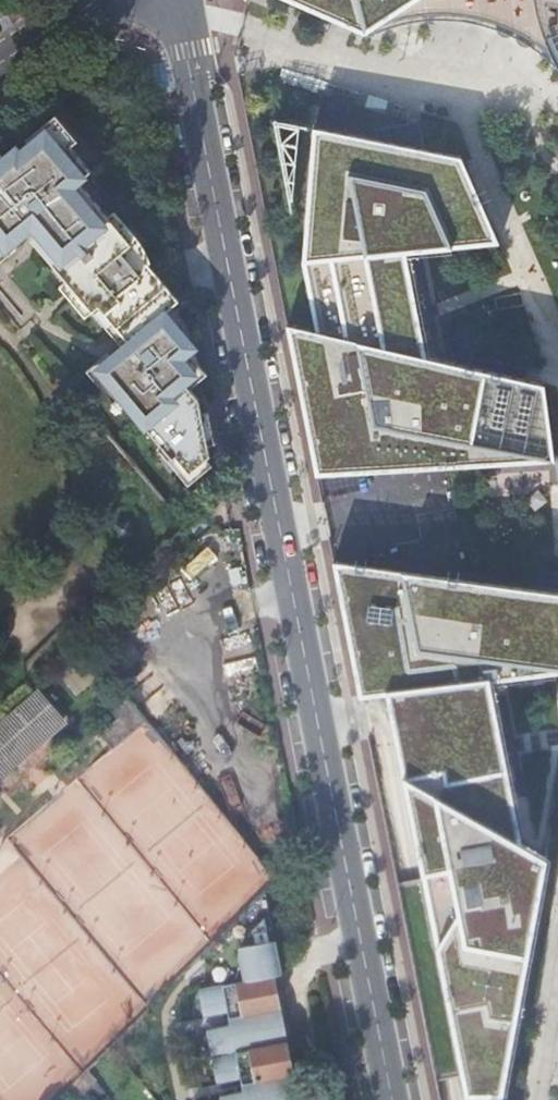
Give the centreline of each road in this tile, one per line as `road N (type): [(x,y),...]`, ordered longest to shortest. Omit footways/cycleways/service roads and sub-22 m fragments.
road 1 (secondary): [(177,0),(398,1099)]

